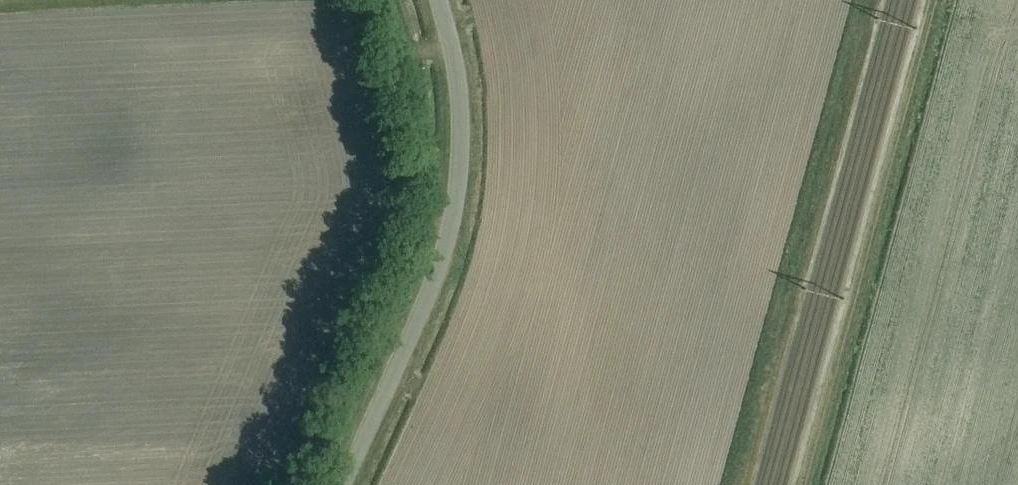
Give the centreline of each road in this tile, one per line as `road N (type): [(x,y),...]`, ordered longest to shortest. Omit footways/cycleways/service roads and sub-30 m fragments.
road 1 (unclassified): [(439,0),(461,92),(457,206),(425,304),(344,484)]
road 2 (track): [(805,484),(936,0)]

